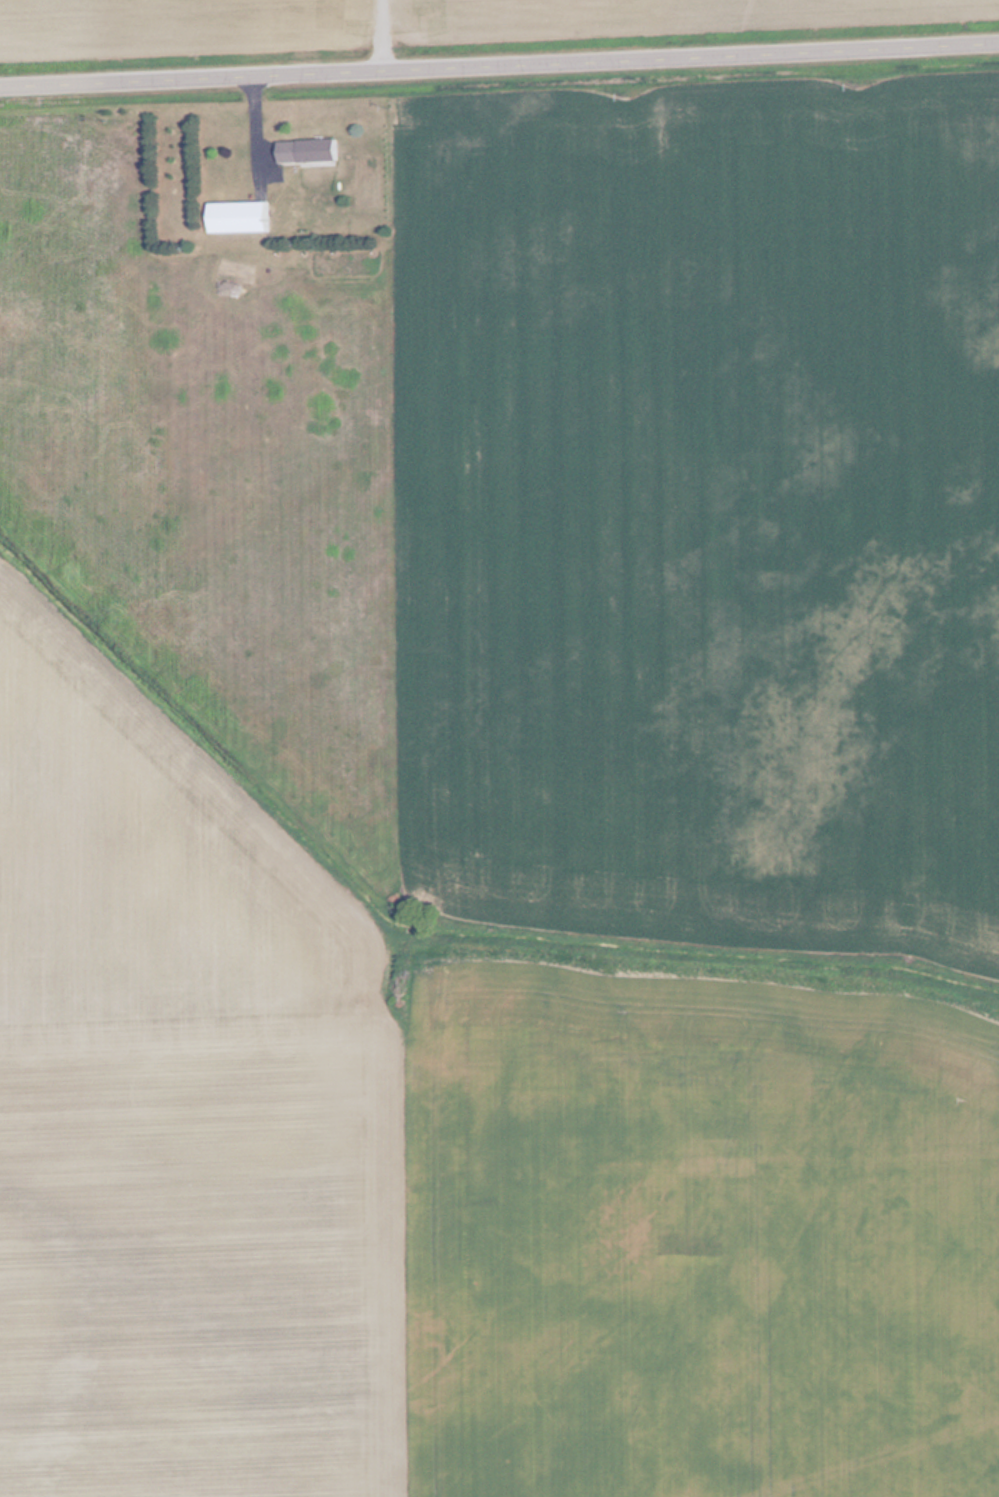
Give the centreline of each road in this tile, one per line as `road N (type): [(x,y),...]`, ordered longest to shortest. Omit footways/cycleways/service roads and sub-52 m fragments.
road 1 (residential): [(0,85),(998,41)]

